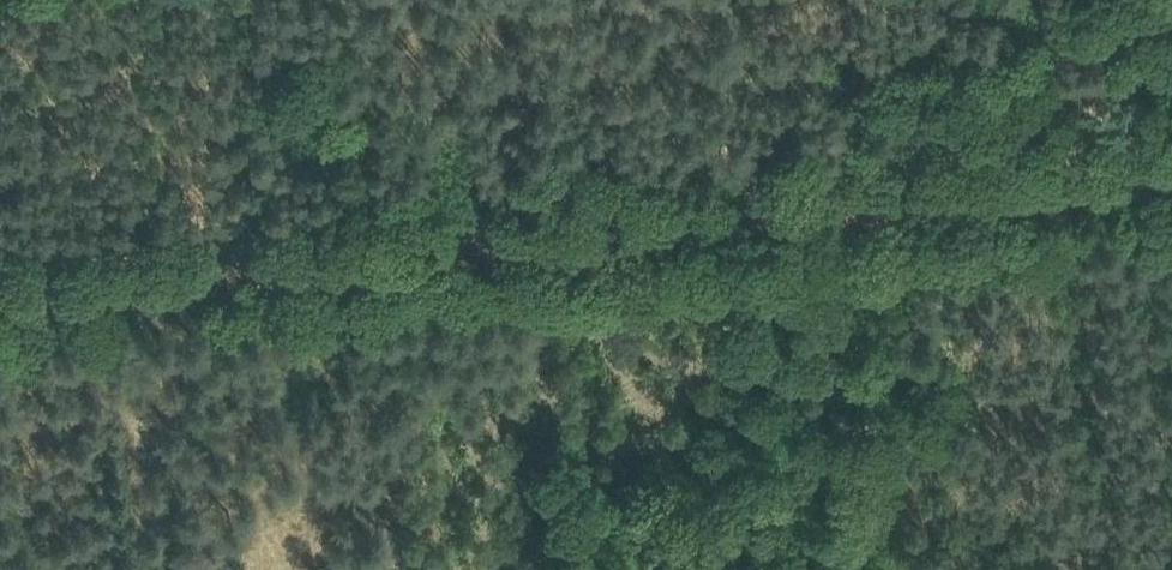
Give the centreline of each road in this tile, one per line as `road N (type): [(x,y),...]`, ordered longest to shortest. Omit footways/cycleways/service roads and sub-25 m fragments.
road 1 (track): [(1171,173),(0,296)]

